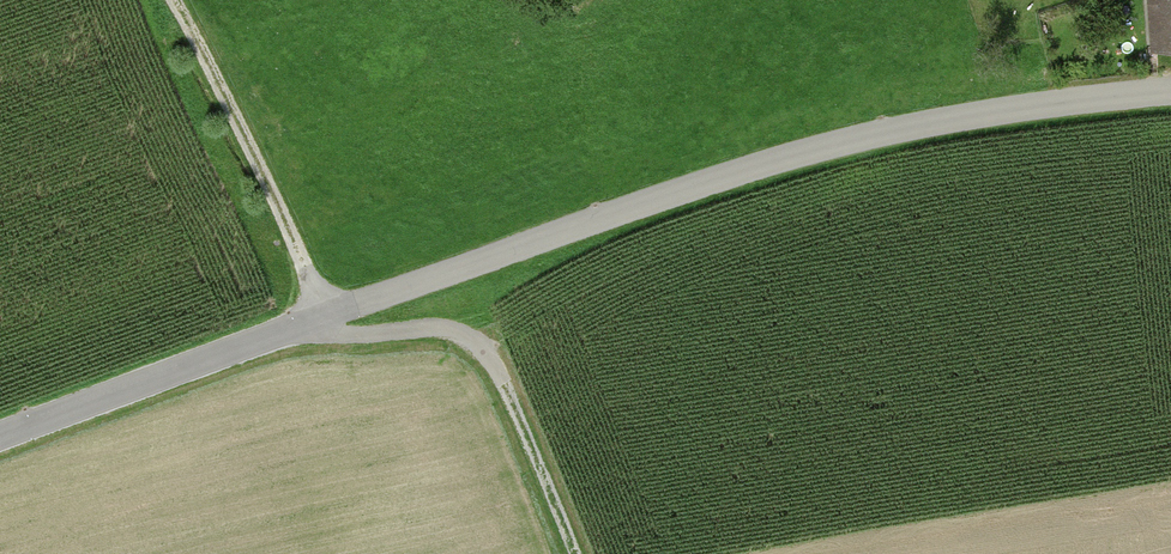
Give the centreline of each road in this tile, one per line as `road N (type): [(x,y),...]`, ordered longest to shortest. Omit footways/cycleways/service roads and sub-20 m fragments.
road 1 (unclassified): [(1170,93),(901,127),(708,183),(0,440)]
road 2 (track): [(575,553),(512,394),(476,345),(444,330),(336,336),(322,321),(170,0)]

